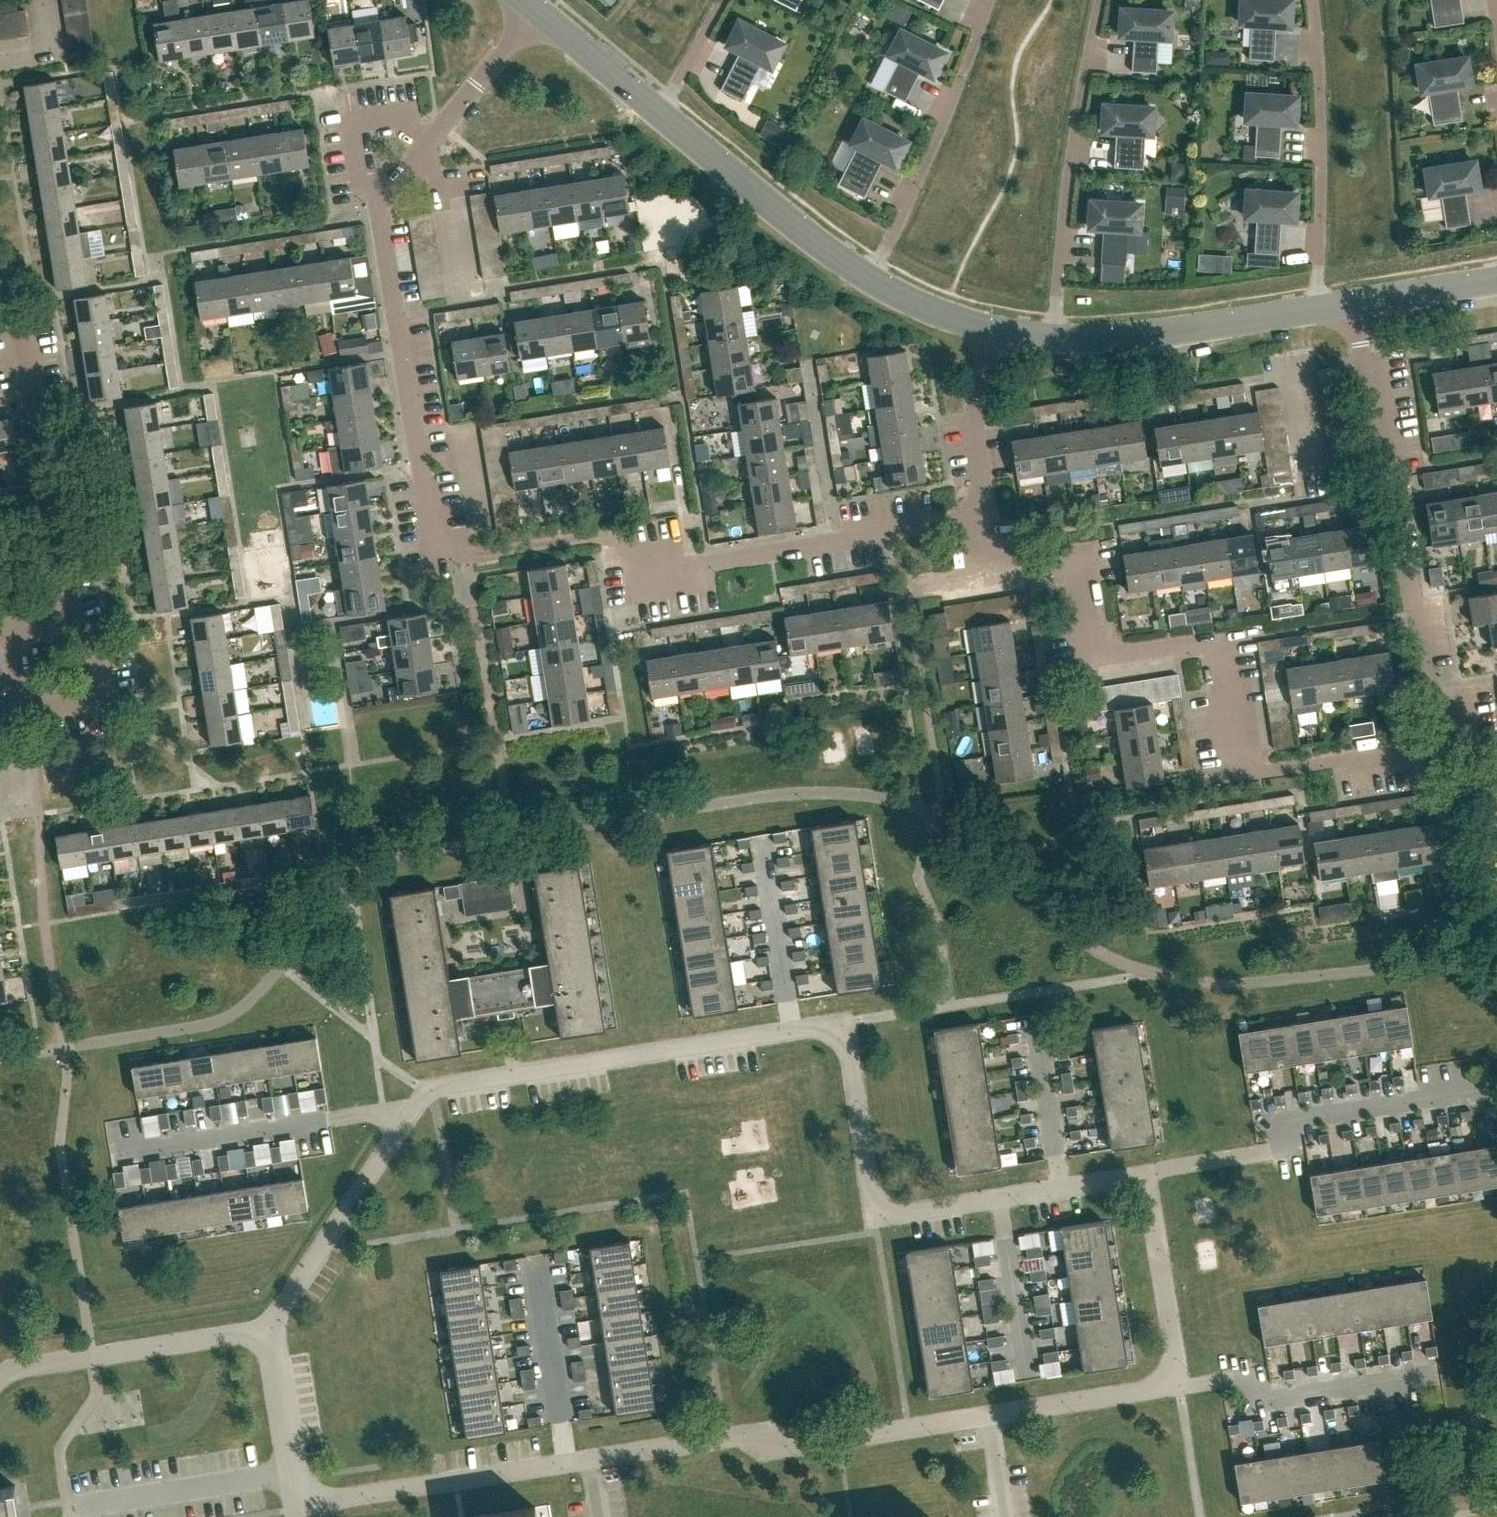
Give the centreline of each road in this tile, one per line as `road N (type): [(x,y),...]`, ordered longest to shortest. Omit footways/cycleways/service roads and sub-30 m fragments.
road 1 (residential): [(984,513),(674,567),(621,548),(617,533),(437,558),(379,209),(542,14)]
road 2 (residential): [(405,1123),(429,1093),(455,1085),(832,1025),(847,1027),(877,1211),(999,1199)]
road 3 (residential): [(1441,751),(1359,766),(1326,761),(1243,772),(1222,639),(1098,657),(1082,556),(993,569)]
road 4 (residential): [(1441,751),(1393,471),(1376,445),(1353,304)]
road 5 (residential): [(591,1459),(756,1434),(796,1449),(990,1416)]
road 6 (residential): [(49,650),(75,646),(14,311),(0,287)]
road 7 (residential): [(1145,1176),(1271,1151),(1277,1125),(1480,1090)]
road 8 (residential): [(1054,338),(1069,170),(1101,0)]
road 9 (residential): [(1318,311),(1314,0)]
road 10 (residential): [(871,278),(987,0)]
road 11 (residential): [(123,1152),(368,1114),(405,1123)]
road 12 (residential): [(0,1378),(10,1370),(268,1332)]
road 13 (residential): [(301,1507),(568,1463)]
road 14 (unclassified): [(661,109),(871,278)]
road 15 (unclassified): [(1054,338),(1180,334),(1318,311)]
road 16 (residential): [(1180,1386),(1240,1378),(1258,1398),(1430,1373)]
road 17 (residential): [(268,1332),(405,1123)]
road 18 (residential): [(1180,1386),(1145,1176)]
road 19 (residential): [(568,1463),(535,1258)]
road 20 (residential): [(990,1416),(1180,1386)]
road 21 (residential): [(995,331),(973,410),(984,513)]
road 22 (residential): [(268,1332),(301,1507)]
road 23 (residential): [(1025,1363),(999,1199)]
road 24 (residential): [(1035,1027),(1060,1189)]
road 25 (unclassified): [(542,14),(661,109)]
road 26 (unclassified): [(1353,304),(1496,280)]
road 27 (unclassified): [(871,278),(995,331)]
road 28 (residential): [(724,0),(661,109)]

